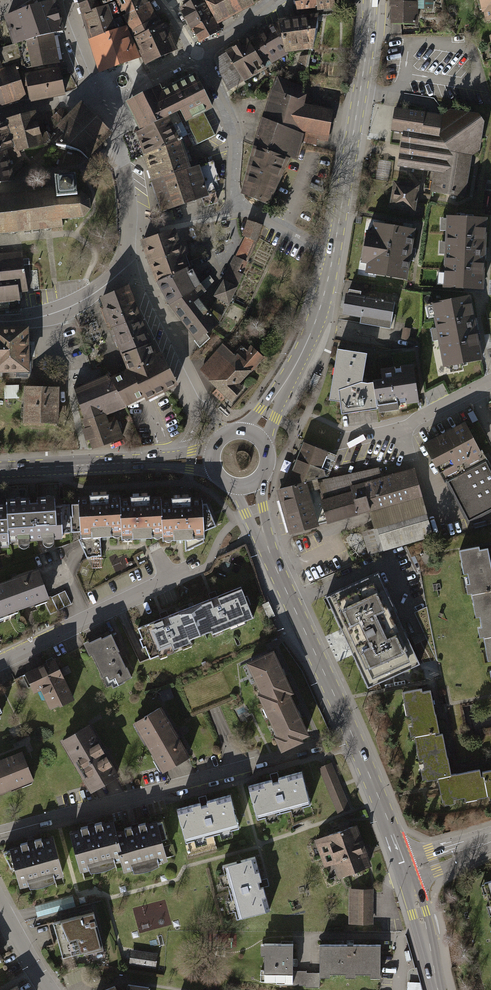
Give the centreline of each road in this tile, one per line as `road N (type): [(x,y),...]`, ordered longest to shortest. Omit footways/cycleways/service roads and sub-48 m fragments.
road 1 (primary): [(247,486),(407,873)]
road 2 (residential): [(0,830),(318,747)]
road 3 (primary): [(369,0),(333,253)]
road 4 (residential): [(0,661),(194,570)]
road 5 (primary): [(333,253),(306,345),(256,435)]
road 6 (residential): [(194,54),(232,133),(237,209)]
road 7 (residential): [(52,315),(88,464)]
road 8 (residential): [(131,262),(197,397)]
road 9 (residential): [(353,438),(403,429),(490,383)]
road 10 (residential): [(98,96),(120,147),(132,232)]
road 11 (primary): [(407,873),(438,989)]

